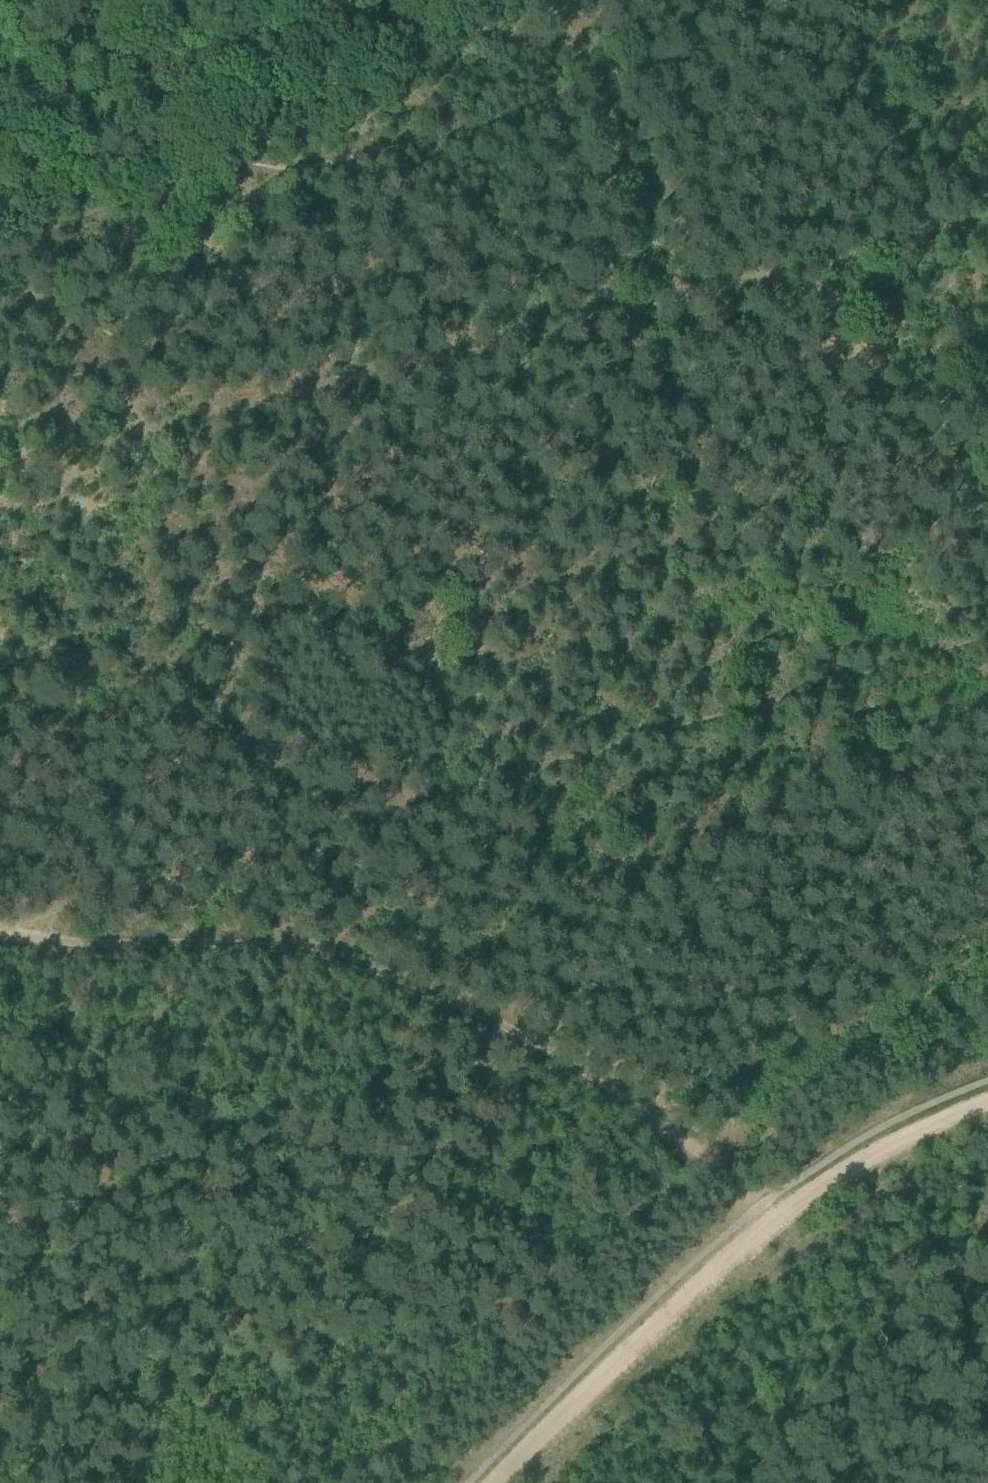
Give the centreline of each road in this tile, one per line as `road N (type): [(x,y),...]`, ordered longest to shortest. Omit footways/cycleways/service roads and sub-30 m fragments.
road 1 (track): [(0,946),(346,960),(538,1041),(767,1217)]
road 2 (track): [(492,1482),(659,1312),(767,1217),(925,1123),(987,1099)]
road 3 (track): [(461,137),(640,65),(725,44),(782,0)]
road 4 (track): [(0,223),(64,224),(225,163)]

